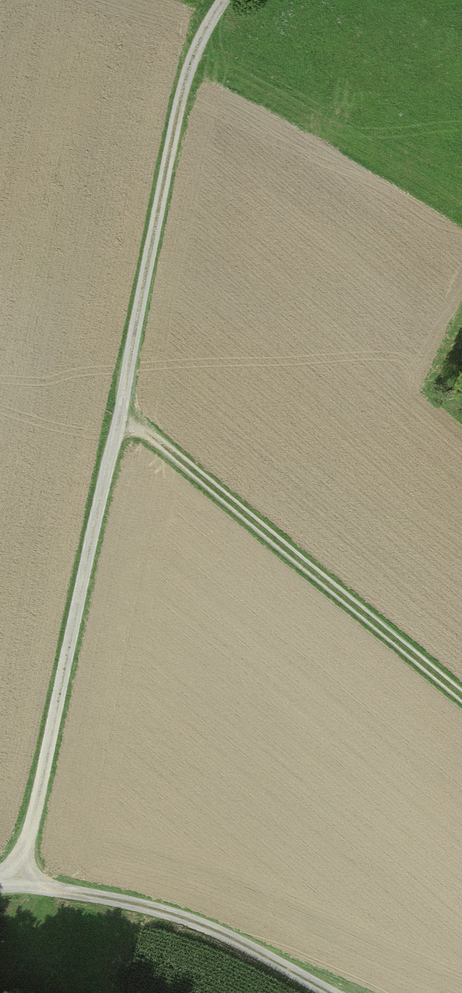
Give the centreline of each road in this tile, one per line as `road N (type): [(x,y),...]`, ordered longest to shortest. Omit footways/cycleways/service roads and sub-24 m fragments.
road 1 (track): [(322,992),(214,931),(154,909),(20,885),(185,91),(228,0)]
road 2 (track): [(461,699),(142,430),(118,424)]

